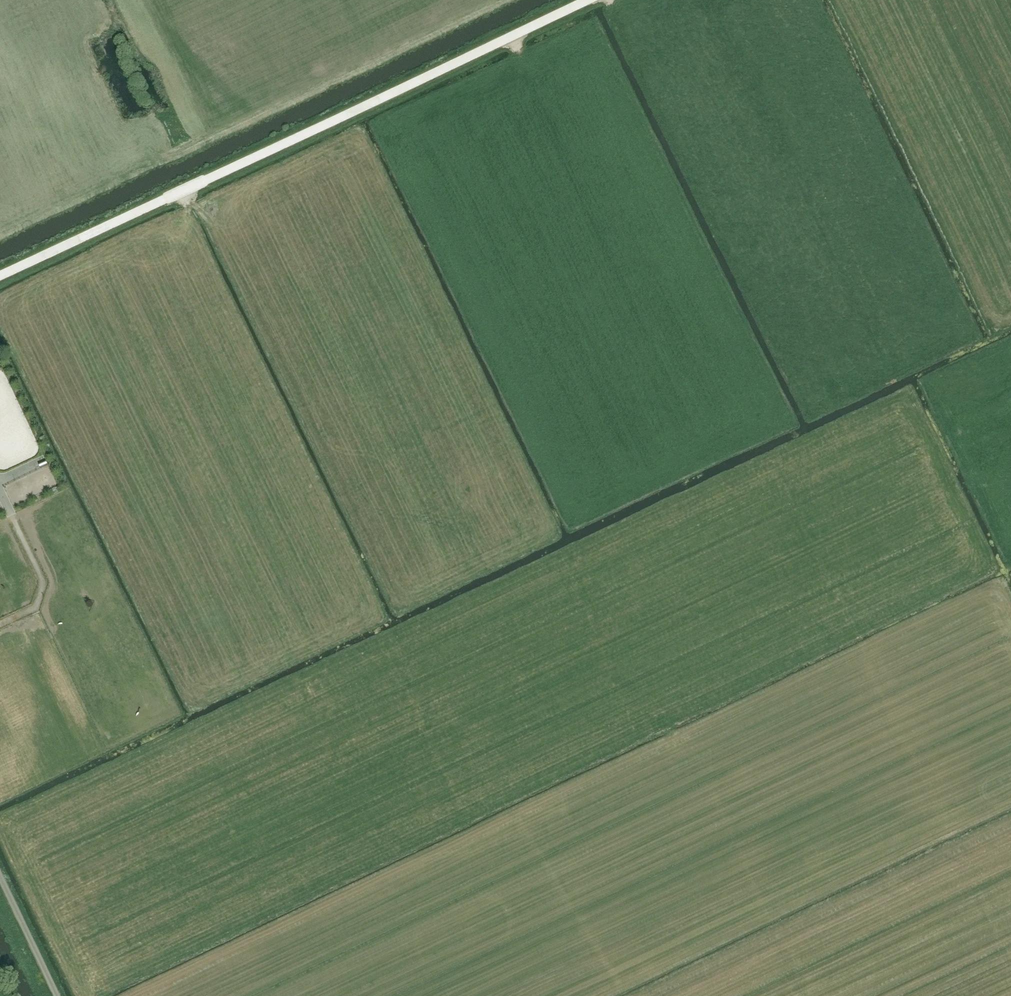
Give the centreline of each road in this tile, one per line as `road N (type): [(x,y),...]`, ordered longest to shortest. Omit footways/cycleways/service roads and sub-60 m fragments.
road 1 (unclassified): [(0,273),(584,0)]
road 2 (unclassified): [(58,995),(0,874)]

